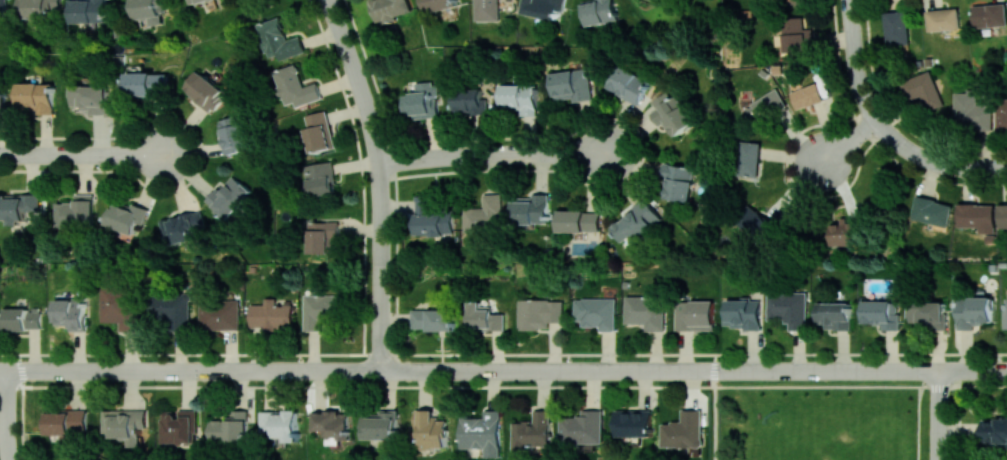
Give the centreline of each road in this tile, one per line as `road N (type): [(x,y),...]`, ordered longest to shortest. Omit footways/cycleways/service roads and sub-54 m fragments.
road 1 (residential): [(0,370),(381,370)]
road 2 (residential): [(381,370),(709,370)]
road 3 (residential): [(381,370),(381,199),(360,91)]
road 4 (residential): [(378,164),(607,154)]
road 5 (residential): [(721,370),(940,369)]
road 6 (residential): [(0,154),(167,153)]
road 7 (residential): [(877,120),(906,148),(940,164),(1006,168)]
road 8 (residential): [(850,0),(859,86),(877,120)]

